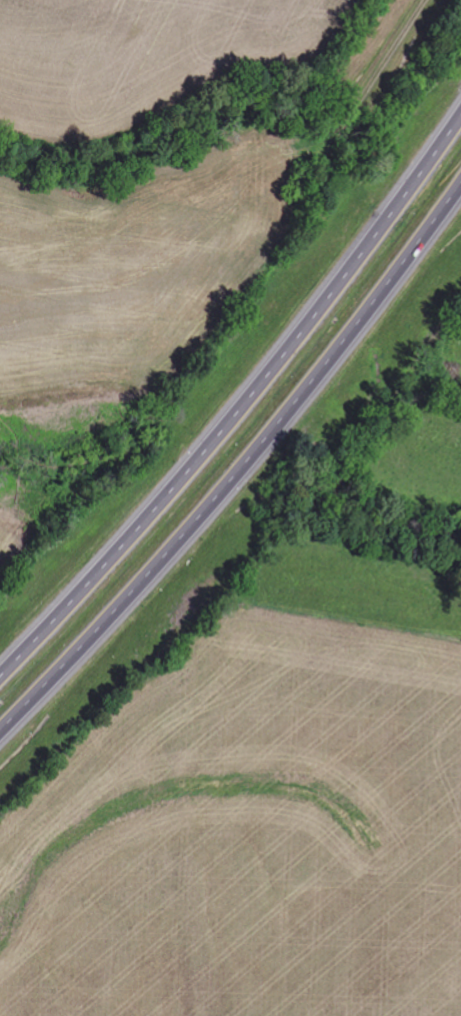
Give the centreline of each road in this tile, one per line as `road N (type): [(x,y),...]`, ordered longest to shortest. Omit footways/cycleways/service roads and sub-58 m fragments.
road 1 (motorway): [(460,111),(224,424),(0,673)]
road 2 (motorway): [(0,733),(200,521),(460,186)]
road 3 (residential): [(352,111),(427,0)]

